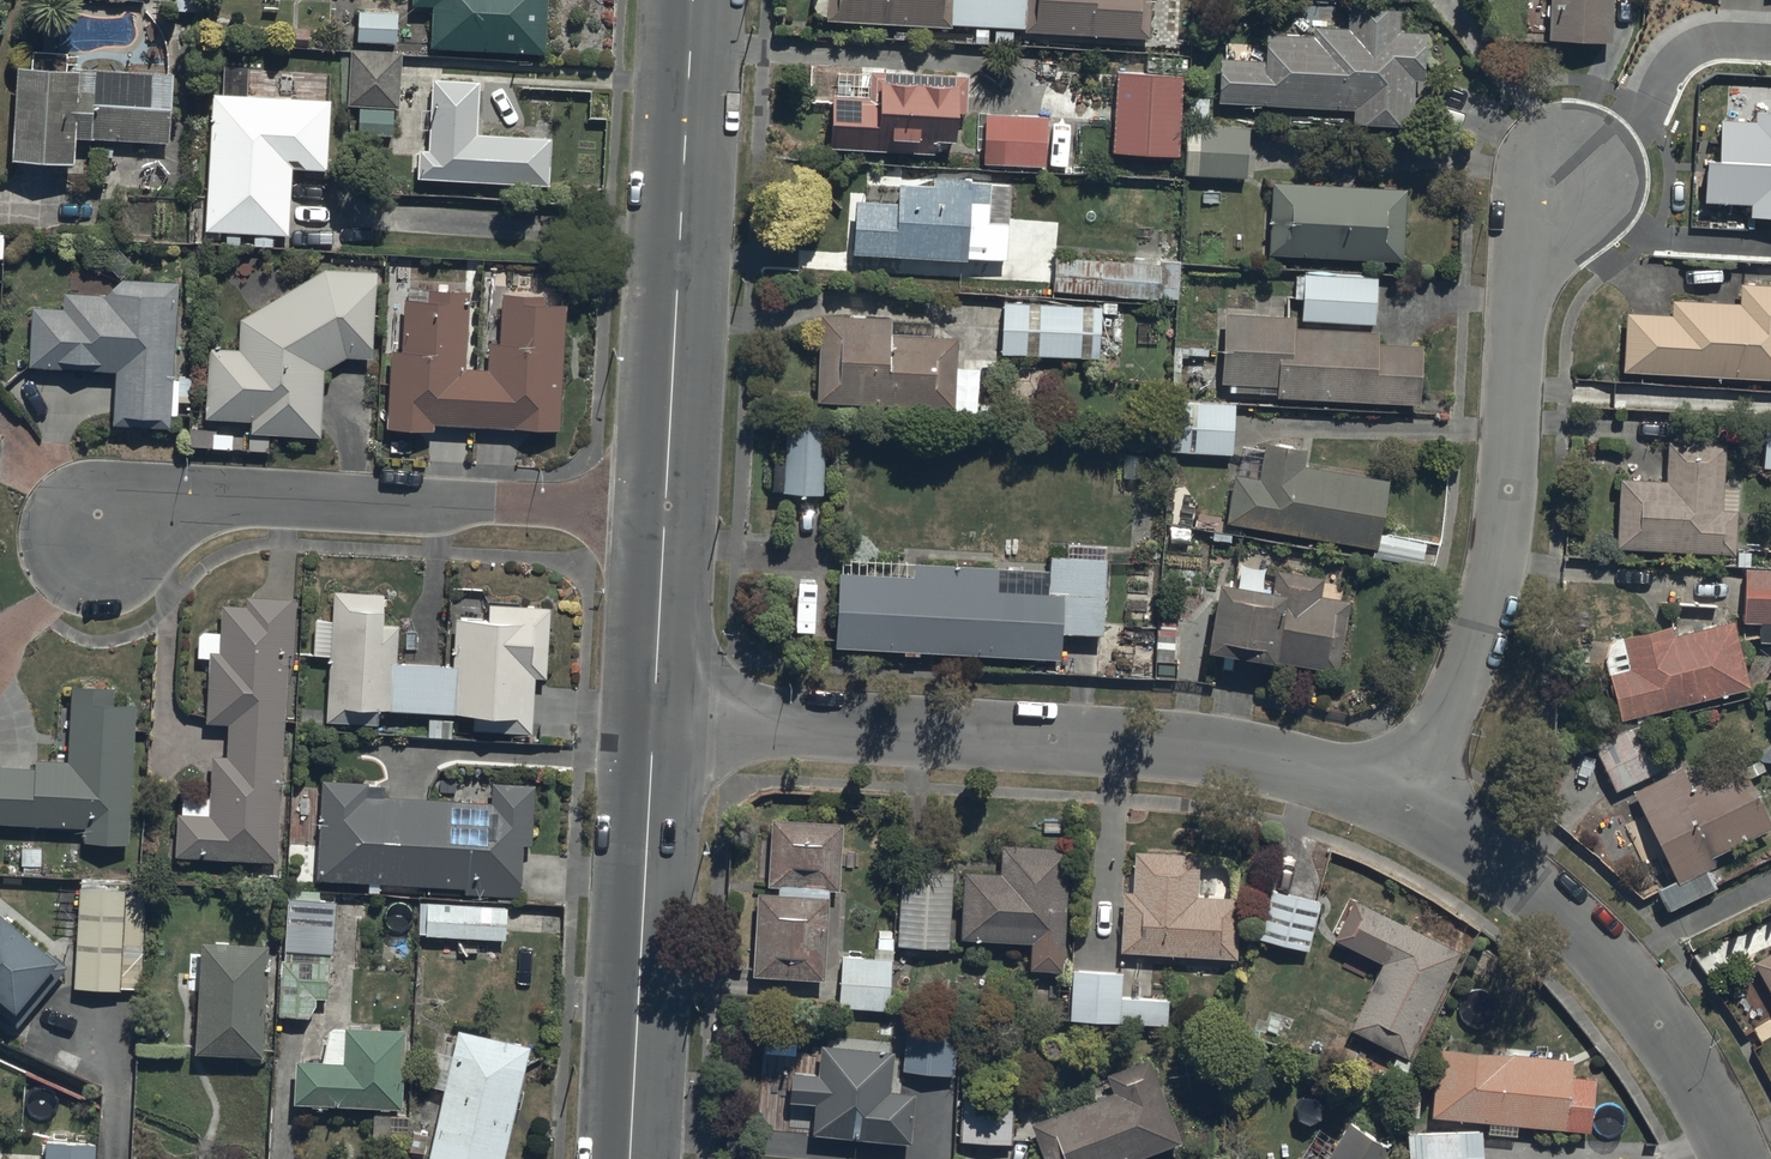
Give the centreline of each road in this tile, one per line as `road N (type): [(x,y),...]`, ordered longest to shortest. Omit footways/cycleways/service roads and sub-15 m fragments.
road 1 (residential): [(1409,806),(1474,654),(1497,573),(1510,483),(1517,304),(1562,181),(1677,51),(1714,38),(1770,42)]
road 2 (residential): [(653,719),(1145,741),(1246,754),(1409,806)]
road 3 (residential): [(665,511),(153,489),(96,531)]
road 4 (tertiary): [(692,0),(665,511)]
road 5 (residential): [(1409,806),(1503,862),(1586,936),(1655,1014),(1735,1158)]
road 6 (tertiary): [(653,719),(631,1158)]
road 7 (tertiary): [(665,511),(653,719)]

